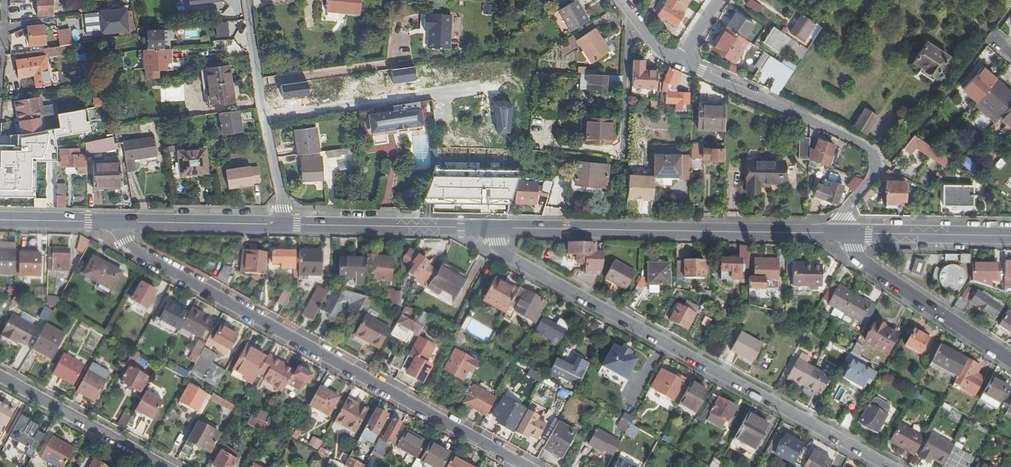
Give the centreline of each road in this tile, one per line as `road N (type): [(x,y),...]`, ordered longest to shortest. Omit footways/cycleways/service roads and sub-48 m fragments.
road 1 (residential): [(525,466),(135,253),(113,222)]
road 2 (residential): [(886,466),(503,253),(492,228)]
road 3 (secondary): [(492,228),(845,232)]
road 4 (residential): [(845,232),(847,208),(875,170),(869,148),(679,60)]
road 5 (residential): [(248,0),(287,225)]
road 6 (residential): [(1010,359),(868,266),(845,232)]
road 7 (secondary): [(287,225),(492,228)]
road 8 (residential): [(0,377),(162,466)]
road 9 (secondary): [(113,222),(287,225)]
road 10 (secondary): [(845,232),(1010,236)]

